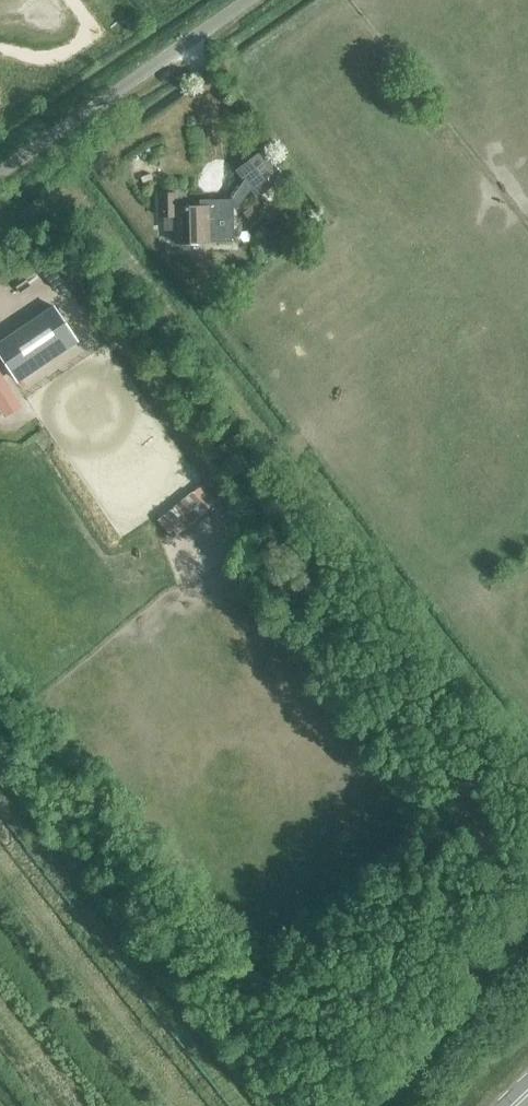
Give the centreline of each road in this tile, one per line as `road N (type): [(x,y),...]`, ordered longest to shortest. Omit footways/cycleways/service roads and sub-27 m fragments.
road 1 (unclassified): [(0,178),(246,0)]

